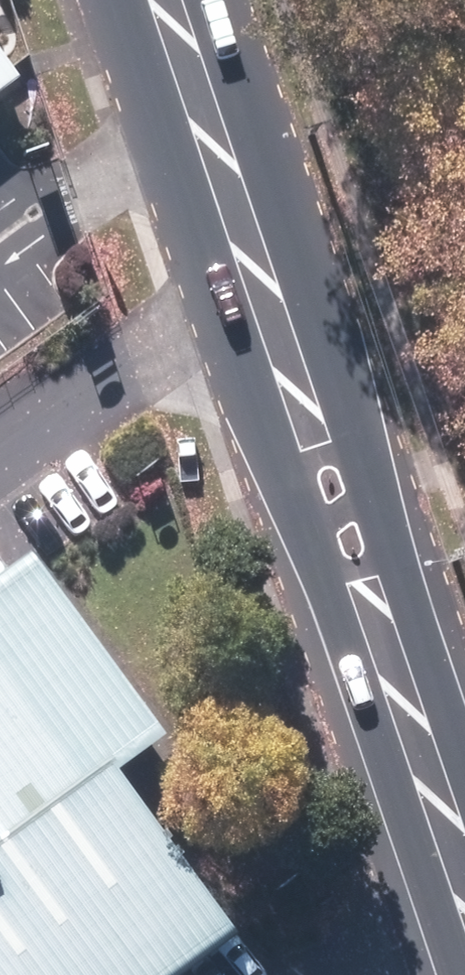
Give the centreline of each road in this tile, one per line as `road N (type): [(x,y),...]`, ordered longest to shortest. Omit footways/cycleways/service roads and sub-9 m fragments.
road 1 (secondary): [(169,0),(297,394)]
road 2 (secondary): [(297,394),(364,458),(390,546),(378,624)]
road 3 (secondary): [(378,624),(321,568),(286,484),(297,394)]
road 4 (secondary): [(378,624),(464,870)]

